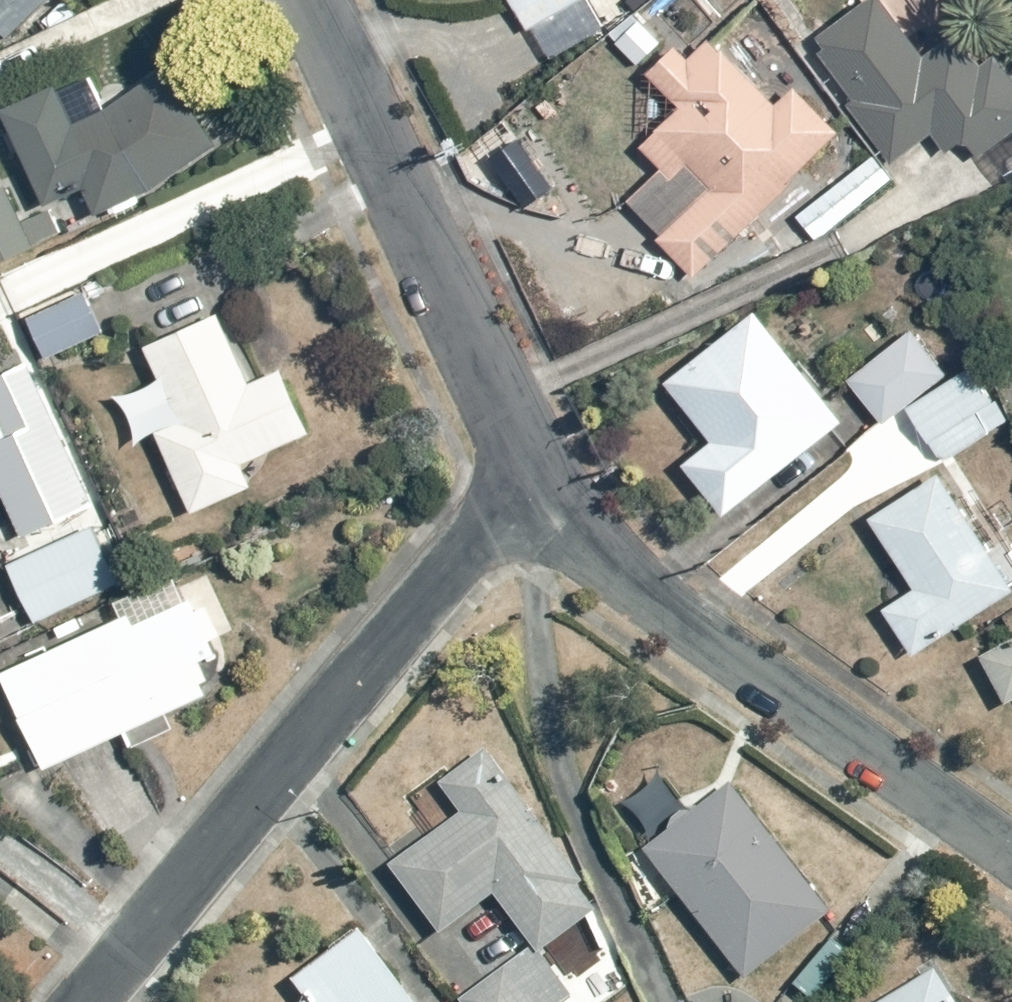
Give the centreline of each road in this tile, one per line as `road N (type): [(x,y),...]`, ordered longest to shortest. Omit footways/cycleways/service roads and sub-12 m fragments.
road 1 (residential): [(523,486),(90,1001)]
road 2 (residential): [(523,486),(1011,849)]
road 3 (residential): [(280,0),(523,486)]

